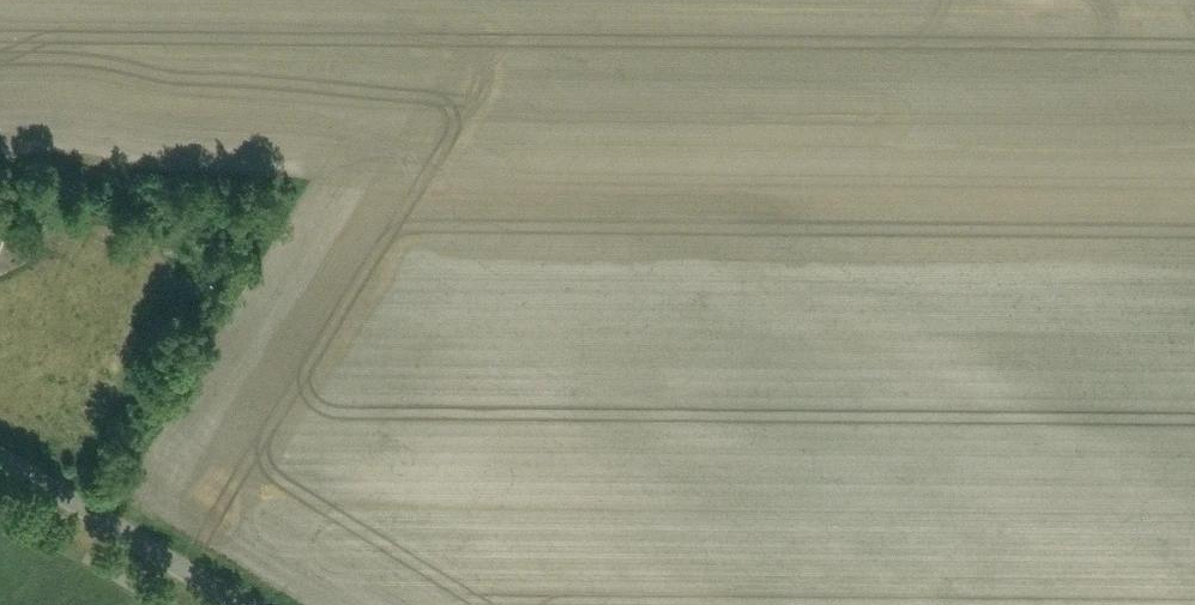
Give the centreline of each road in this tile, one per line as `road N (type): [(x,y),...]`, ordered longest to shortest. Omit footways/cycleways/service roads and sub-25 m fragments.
road 1 (unclassified): [(242,604),(0,455)]

